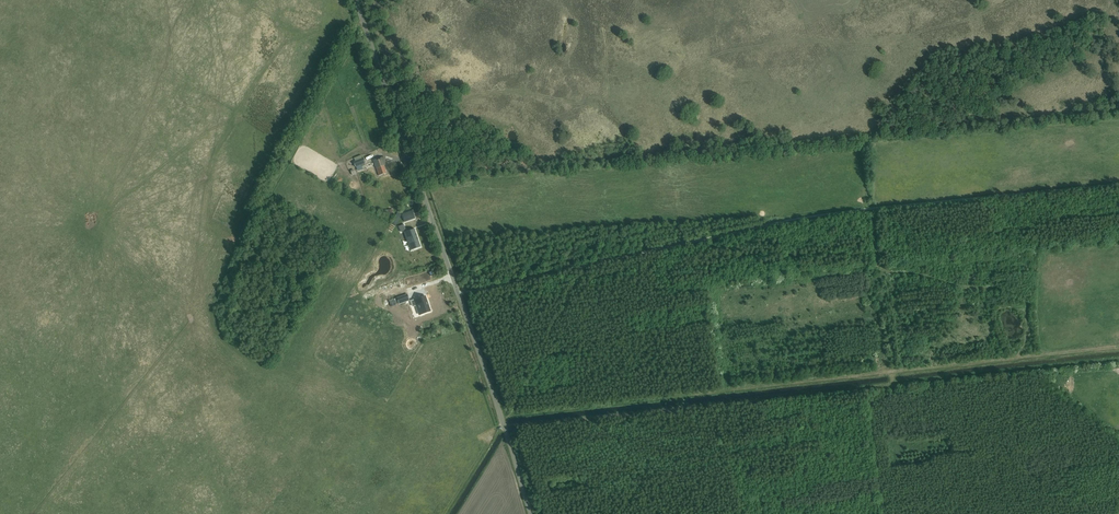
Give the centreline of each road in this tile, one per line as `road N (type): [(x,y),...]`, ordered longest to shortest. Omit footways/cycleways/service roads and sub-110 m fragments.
road 1 (track): [(584,417),(891,383),(893,372),(1118,347)]
road 2 (unclassified): [(531,513),(356,0)]
road 3 (track): [(501,417),(893,372)]

